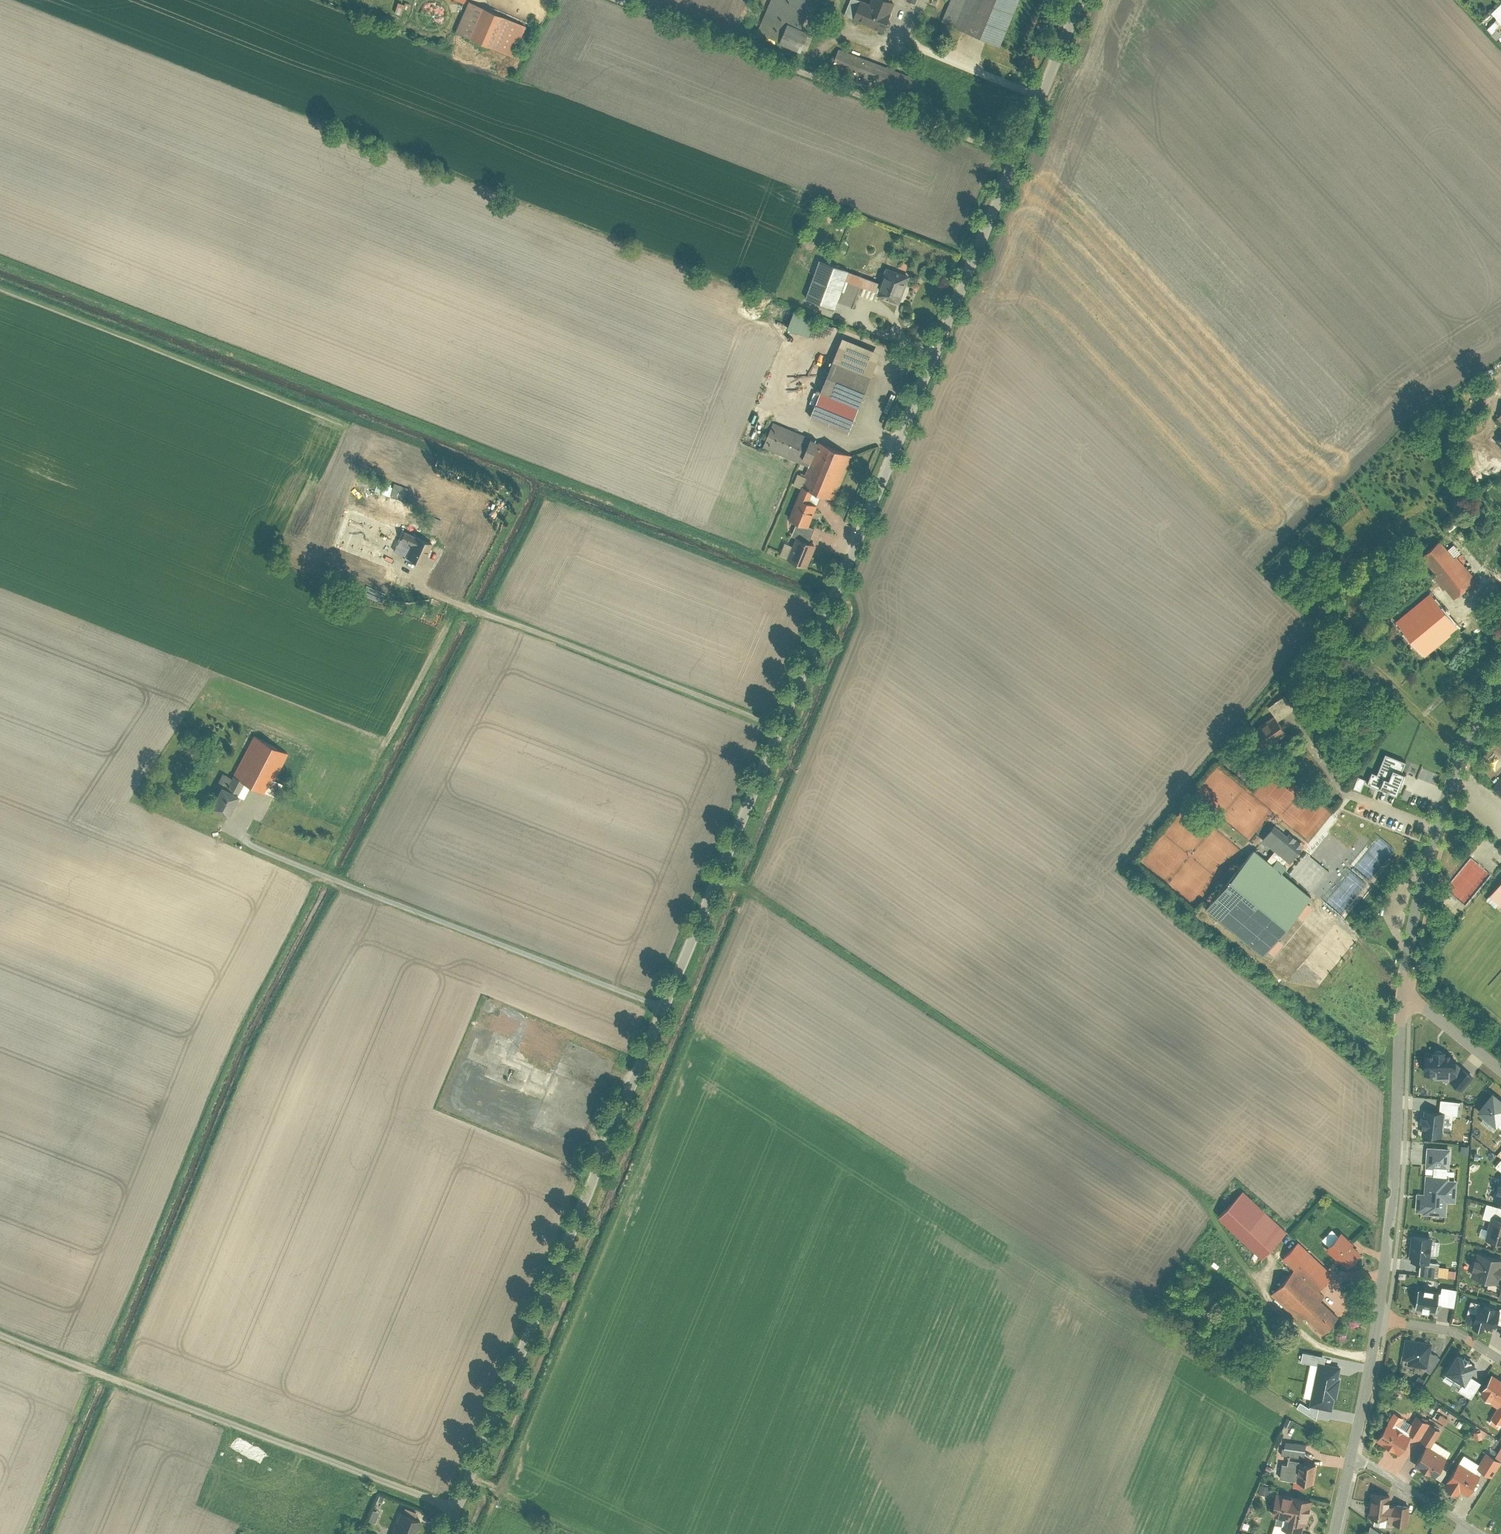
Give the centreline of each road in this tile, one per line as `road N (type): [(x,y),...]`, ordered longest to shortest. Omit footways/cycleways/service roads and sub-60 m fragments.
road 1 (unclassified): [(435,1533),(1068,0)]
road 2 (residential): [(1500,647),(1427,822),(1406,994)]
road 3 (residential): [(1406,994),(1378,1320)]
road 4 (residential): [(1353,1456),(1479,1533)]
road 5 (residential): [(1378,1320),(1353,1456)]
road 6 (residential): [(1500,1361),(1453,1331),(1378,1320)]
road 7 (unclassified): [(1500,1069),(1406,994)]

